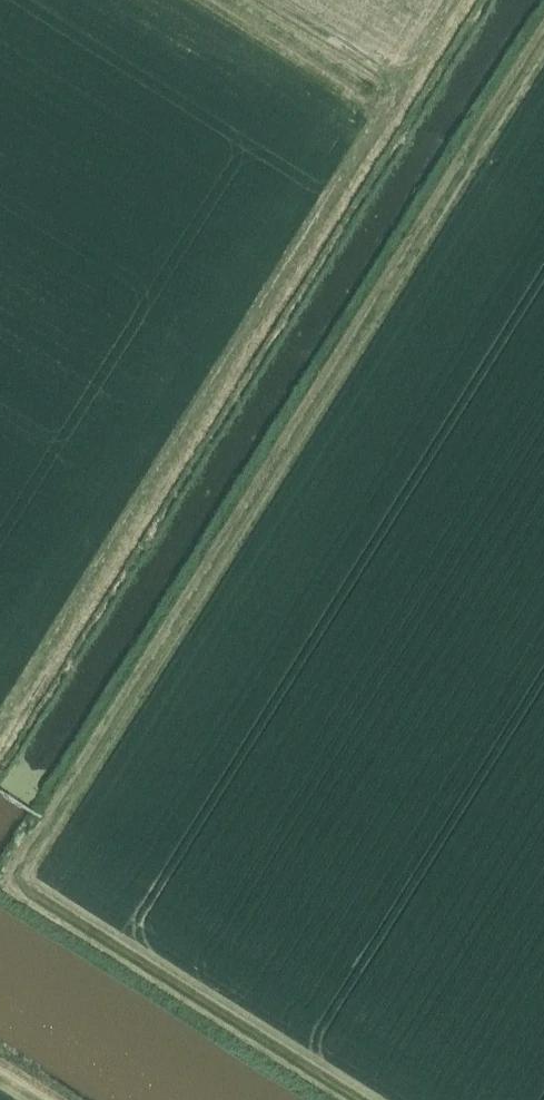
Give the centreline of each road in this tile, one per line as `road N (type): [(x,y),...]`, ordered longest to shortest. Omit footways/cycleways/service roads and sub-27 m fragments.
road 1 (track): [(389,74),(272,0)]

